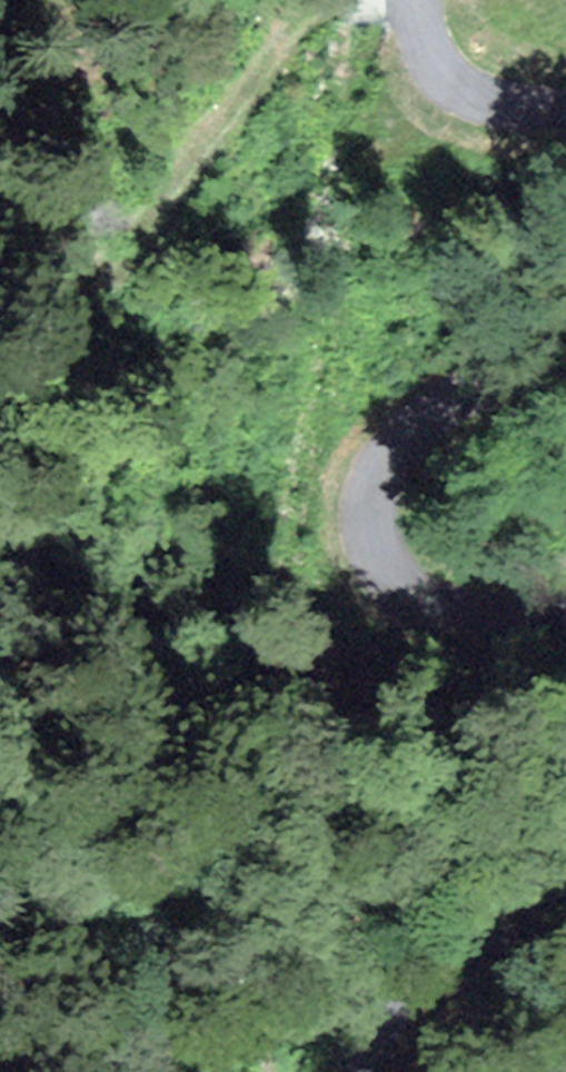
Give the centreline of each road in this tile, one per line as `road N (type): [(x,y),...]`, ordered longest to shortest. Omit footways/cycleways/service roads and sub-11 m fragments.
road 1 (track): [(391,0),(309,22),(116,266),(0,361)]
road 2 (unclassified): [(565,614),(446,606),(418,595),(375,555),(369,527),(370,494),(404,435),(565,343)]
road 3 (unclassified): [(362,1071),(371,1050),(427,985),(565,893)]
road 4 (unclassified): [(565,108),(514,105),(445,75),(427,49),(416,0)]

